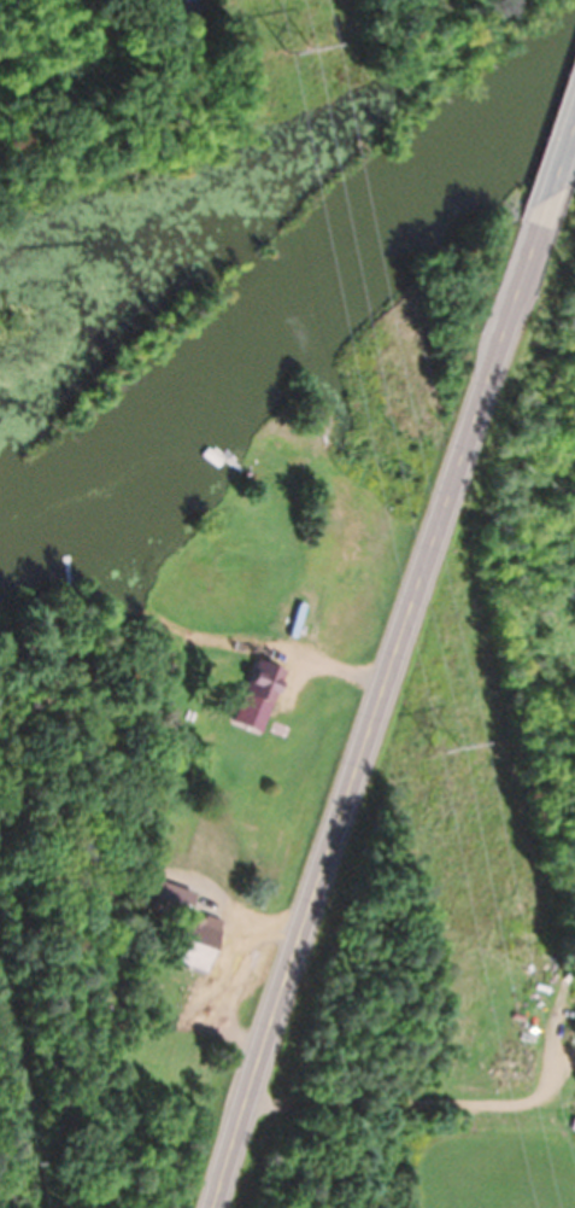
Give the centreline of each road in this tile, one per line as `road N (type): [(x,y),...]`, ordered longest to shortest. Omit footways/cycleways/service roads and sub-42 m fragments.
road 1 (primary): [(213,1207),(546,199)]

